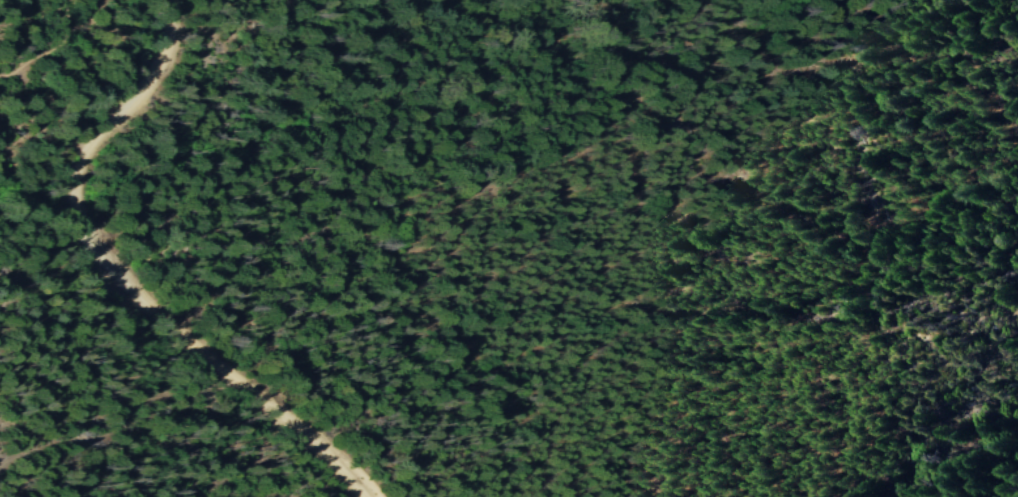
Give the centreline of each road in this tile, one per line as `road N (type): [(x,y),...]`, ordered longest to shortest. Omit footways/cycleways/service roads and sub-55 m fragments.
road 1 (track): [(370,496),(132,291),(82,228),(80,164),(150,85),(162,0)]

